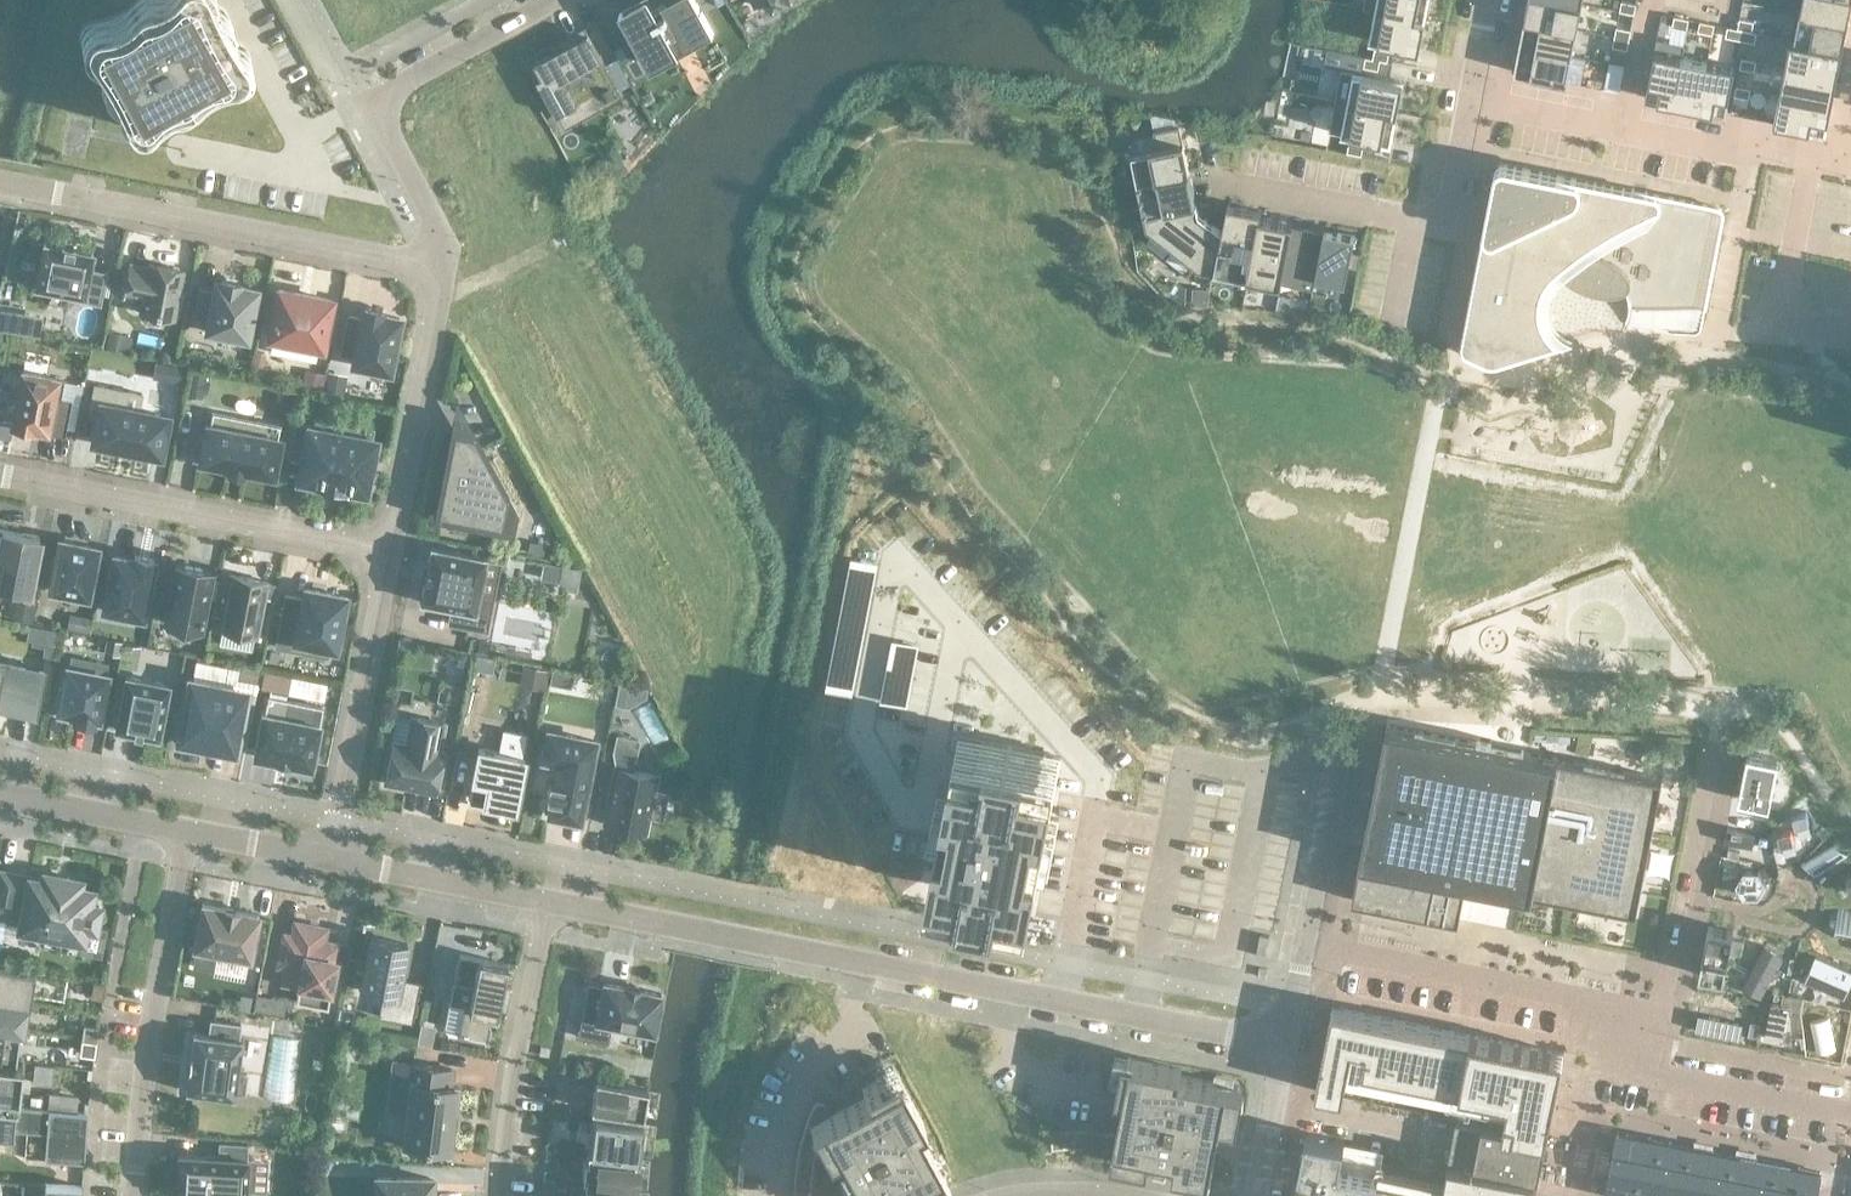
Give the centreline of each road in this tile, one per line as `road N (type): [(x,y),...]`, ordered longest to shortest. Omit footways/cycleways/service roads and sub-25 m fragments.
road 1 (unclassified): [(1282,1041),(548,901)]
road 2 (residential): [(1850,1112),(1667,1075),(1564,1001),(1302,953)]
road 3 (residential): [(430,271),(413,260),(0,180)]
road 4 (residential): [(0,474),(390,552)]
road 5 (residential): [(430,271),(436,233),(383,123),(384,99),(554,0)]
road 6 (residential): [(1839,156),(1753,152),(1469,101)]
road 7 (residential): [(188,831),(150,1043),(133,1195)]
road 8 (residential): [(1469,101),(1440,214),(1417,222),(1220,184)]
road 9 (residential): [(390,552),(330,858)]
road 10 (residential): [(500,1195),(548,901)]
road 11 (residential): [(430,271),(436,307),(390,552)]
road 12 (unclassified): [(548,901),(330,858)]
road 13 (residential): [(1302,953),(1341,755)]
road 14 (unclassified): [(188,831),(0,794)]
road 15 (residential): [(1251,1195),(1282,1041)]
road 16 (unclassified): [(330,858),(188,831)]

